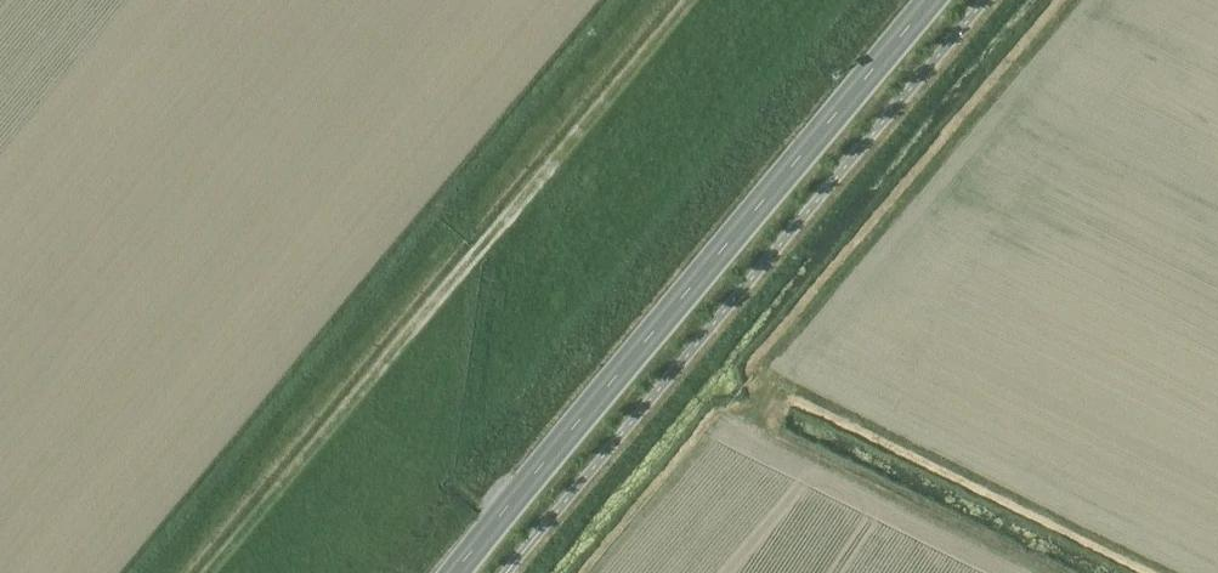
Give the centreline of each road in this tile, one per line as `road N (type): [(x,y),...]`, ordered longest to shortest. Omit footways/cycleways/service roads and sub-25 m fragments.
road 1 (track): [(691,0),(210,572)]
road 2 (primary): [(454,572),(930,0)]

